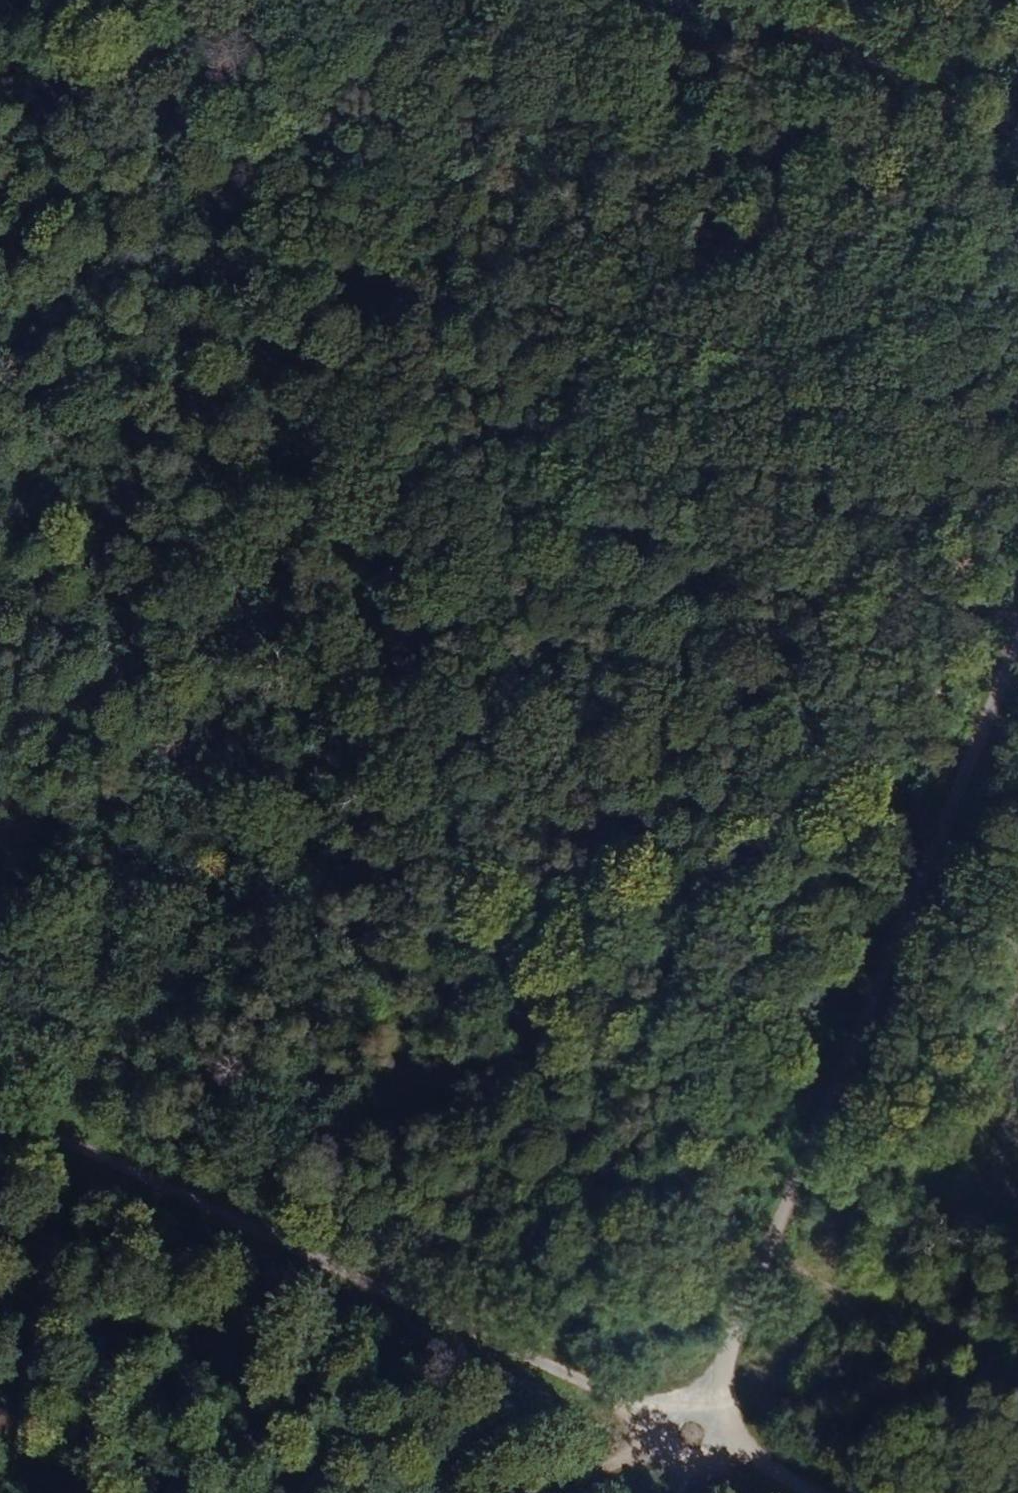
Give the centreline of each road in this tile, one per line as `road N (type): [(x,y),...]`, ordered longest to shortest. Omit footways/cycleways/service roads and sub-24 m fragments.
road 1 (track): [(1017,649),(691,1437)]
road 2 (track): [(0,1110),(691,1437)]
road 3 (track): [(691,1437),(810,1492)]

